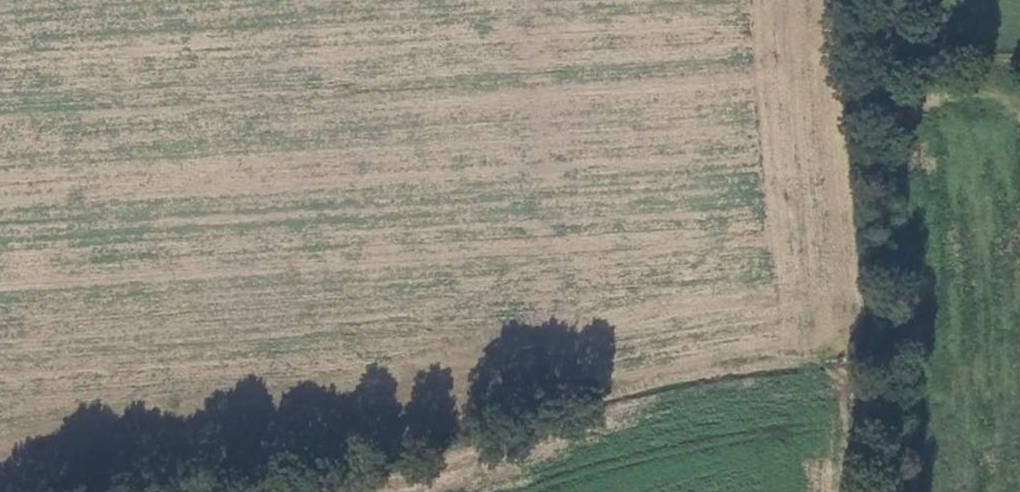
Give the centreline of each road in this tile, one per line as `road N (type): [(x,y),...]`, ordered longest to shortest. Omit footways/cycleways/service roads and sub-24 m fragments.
road 1 (track): [(885,491),(889,370),(873,0)]

